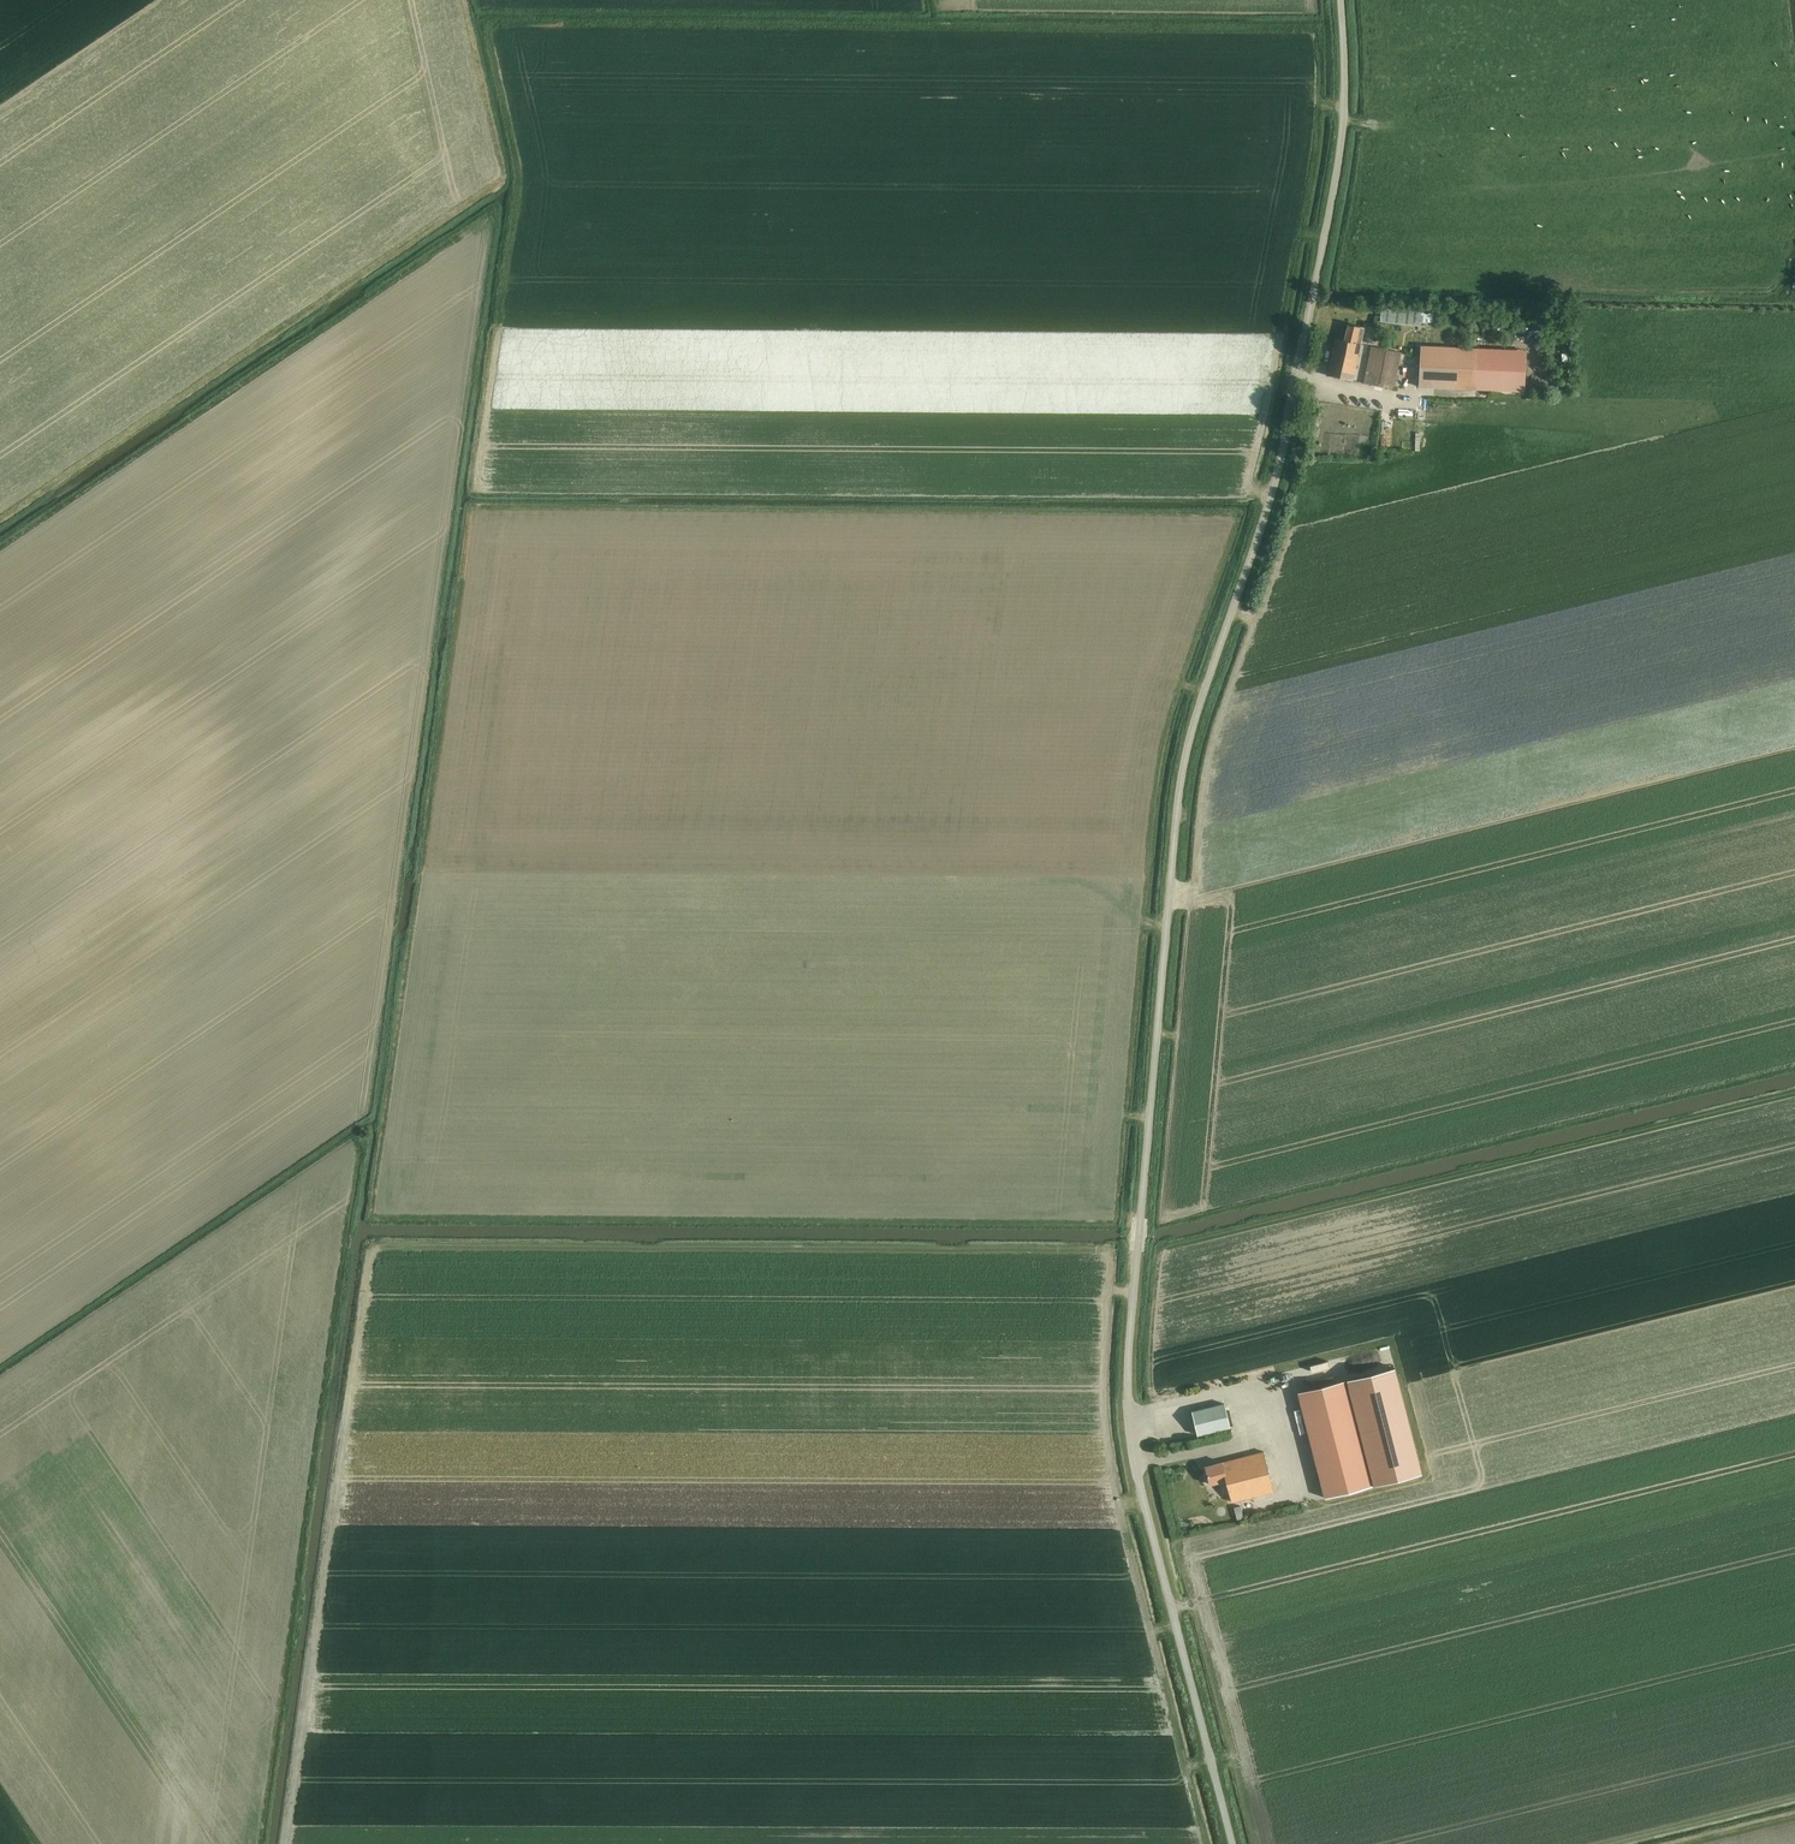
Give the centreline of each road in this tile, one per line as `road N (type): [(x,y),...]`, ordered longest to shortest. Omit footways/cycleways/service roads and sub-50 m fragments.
road 1 (unclassified): [(1232,1843),(1140,1487),(1128,1368),(1184,752),(1282,456),(1337,174),(1345,102),(1341,0)]

